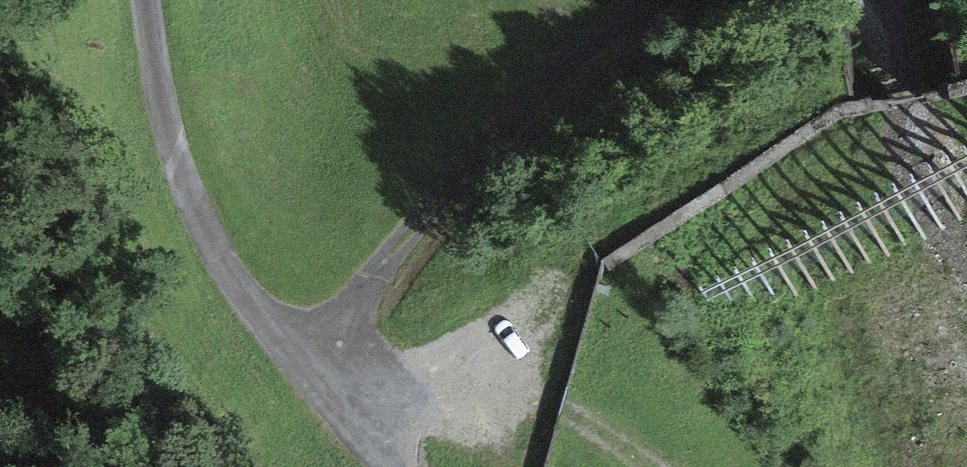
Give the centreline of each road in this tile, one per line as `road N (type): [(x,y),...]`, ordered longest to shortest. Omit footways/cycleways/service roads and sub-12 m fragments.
road 1 (trunk): [(729,0),(149,466)]
road 2 (track): [(334,354),(358,307),(520,92),(662,0)]
road 3 (residential): [(144,0),(197,191),(270,322),(334,354)]
road 4 (track): [(334,354),(397,466)]

